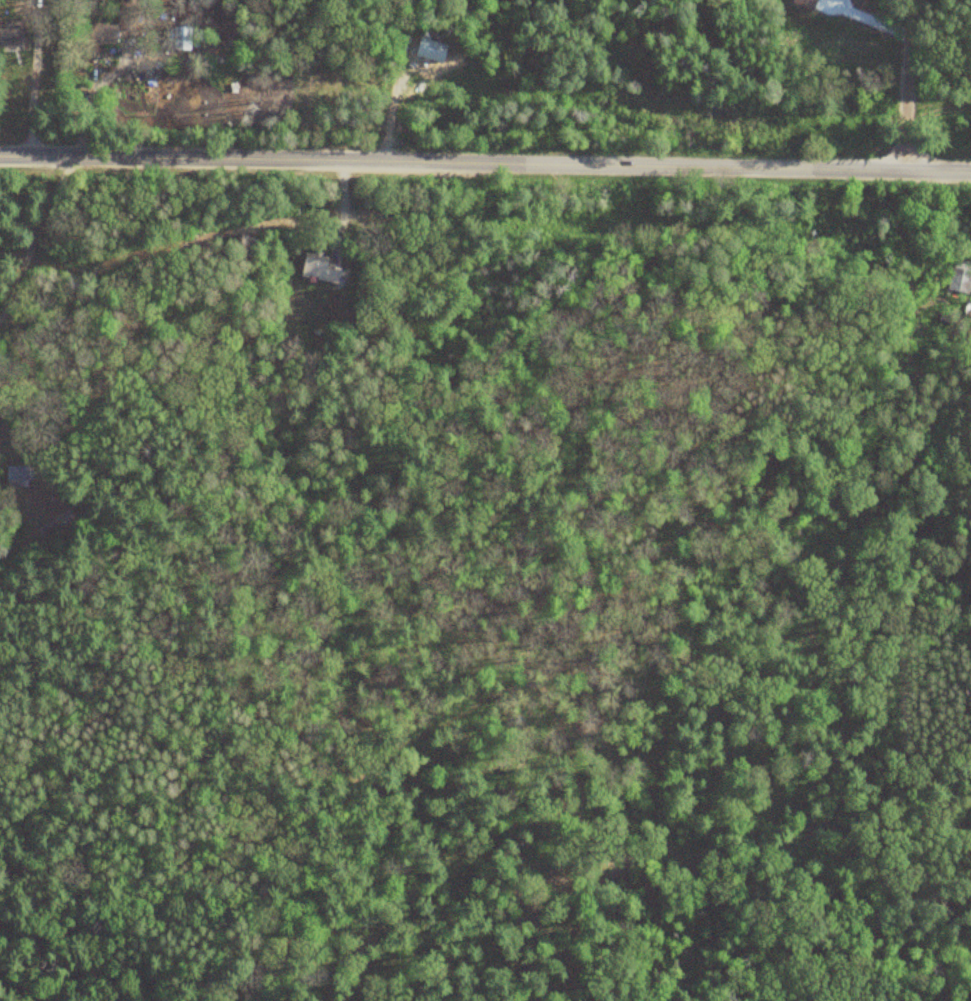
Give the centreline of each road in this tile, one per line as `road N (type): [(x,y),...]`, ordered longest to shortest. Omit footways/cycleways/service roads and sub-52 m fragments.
road 1 (residential): [(0,157),(970,173)]
road 2 (residential): [(903,172),(907,0)]

